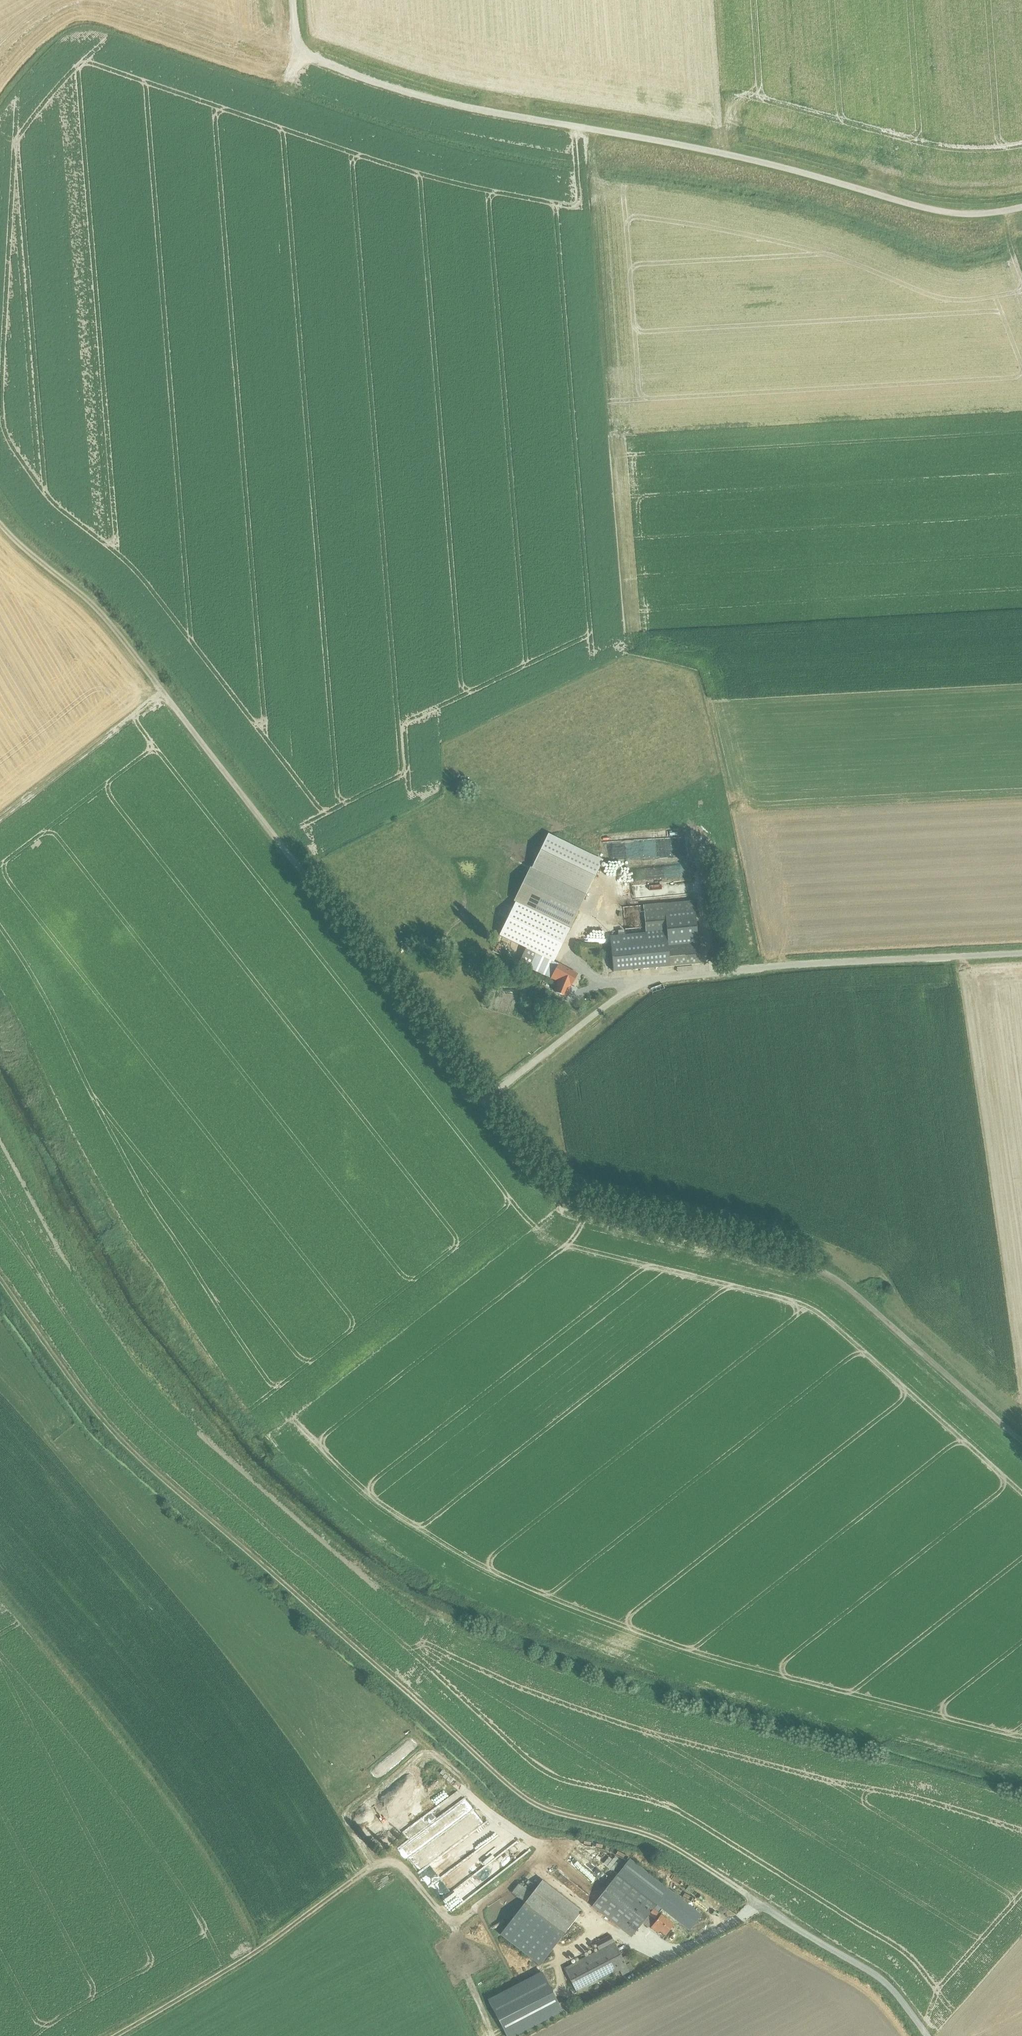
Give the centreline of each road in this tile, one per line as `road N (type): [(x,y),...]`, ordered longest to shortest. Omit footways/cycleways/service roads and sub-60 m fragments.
road 1 (track): [(0,1280),(118,1435),(521,1796),(651,1836),(757,1903)]
road 2 (unclassified): [(1021,207),(942,211),(680,145),(460,106),(304,52),(293,0)]
road 3 (track): [(481,1101),(550,1188),(576,1206),(799,1262),(841,1280),(1021,1443)]
road 4 (unclassified): [(481,1101),(610,1003),(653,981),(1021,954)]
road 5 (track): [(481,1101),(163,694)]
road 6 (track): [(395,1860),(361,1874),(243,1960),(114,2035)]
road 7 (track): [(163,694),(109,619),(0,521)]
road 8 (unclassified): [(928,2035),(887,1983),(757,1903)]
road 9 (track): [(0,820),(163,694)]

